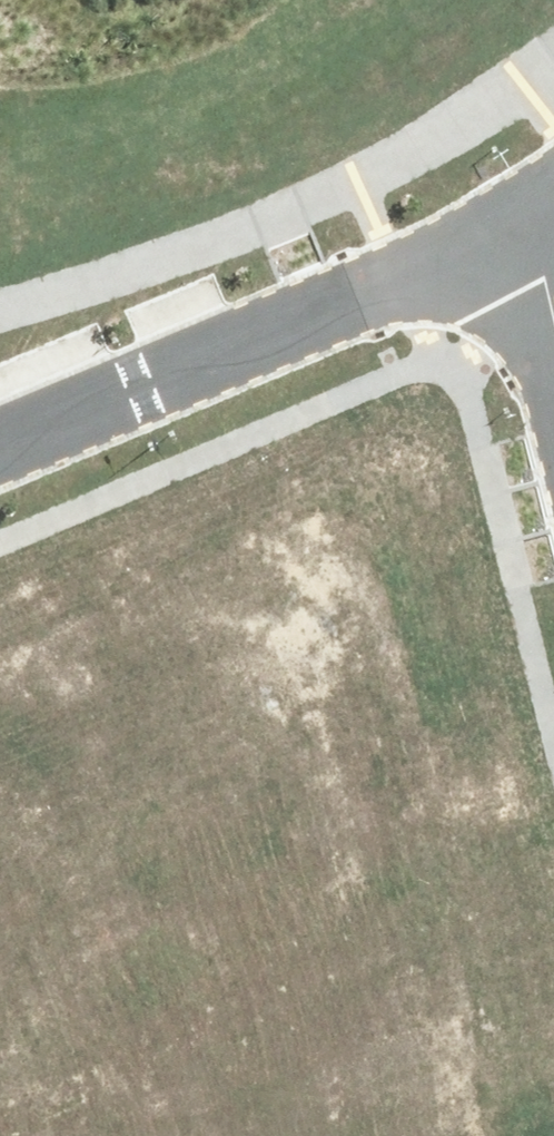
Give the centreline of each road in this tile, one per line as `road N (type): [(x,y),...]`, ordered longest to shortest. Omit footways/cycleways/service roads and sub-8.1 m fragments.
road 1 (residential): [(526,219),(0,451)]
road 2 (residential): [(167,891),(553,739)]
road 3 (residential): [(230,1135),(167,891)]
road 4 (residential): [(0,956),(167,891)]
road 5 (residential): [(553,339),(526,219)]

